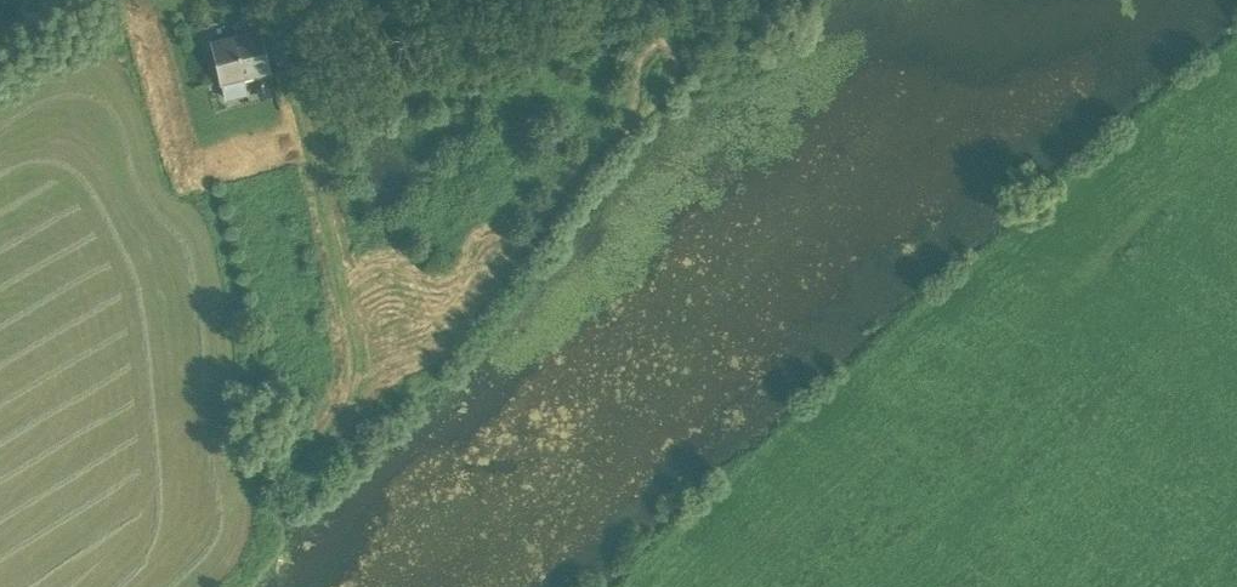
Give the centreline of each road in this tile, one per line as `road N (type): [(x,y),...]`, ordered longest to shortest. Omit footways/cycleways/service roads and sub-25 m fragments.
road 1 (track): [(473,0),(309,50),(283,44),(355,369),(341,424),(222,517),(170,586)]
road 2 (track): [(704,586),(1109,246),(1236,160)]

